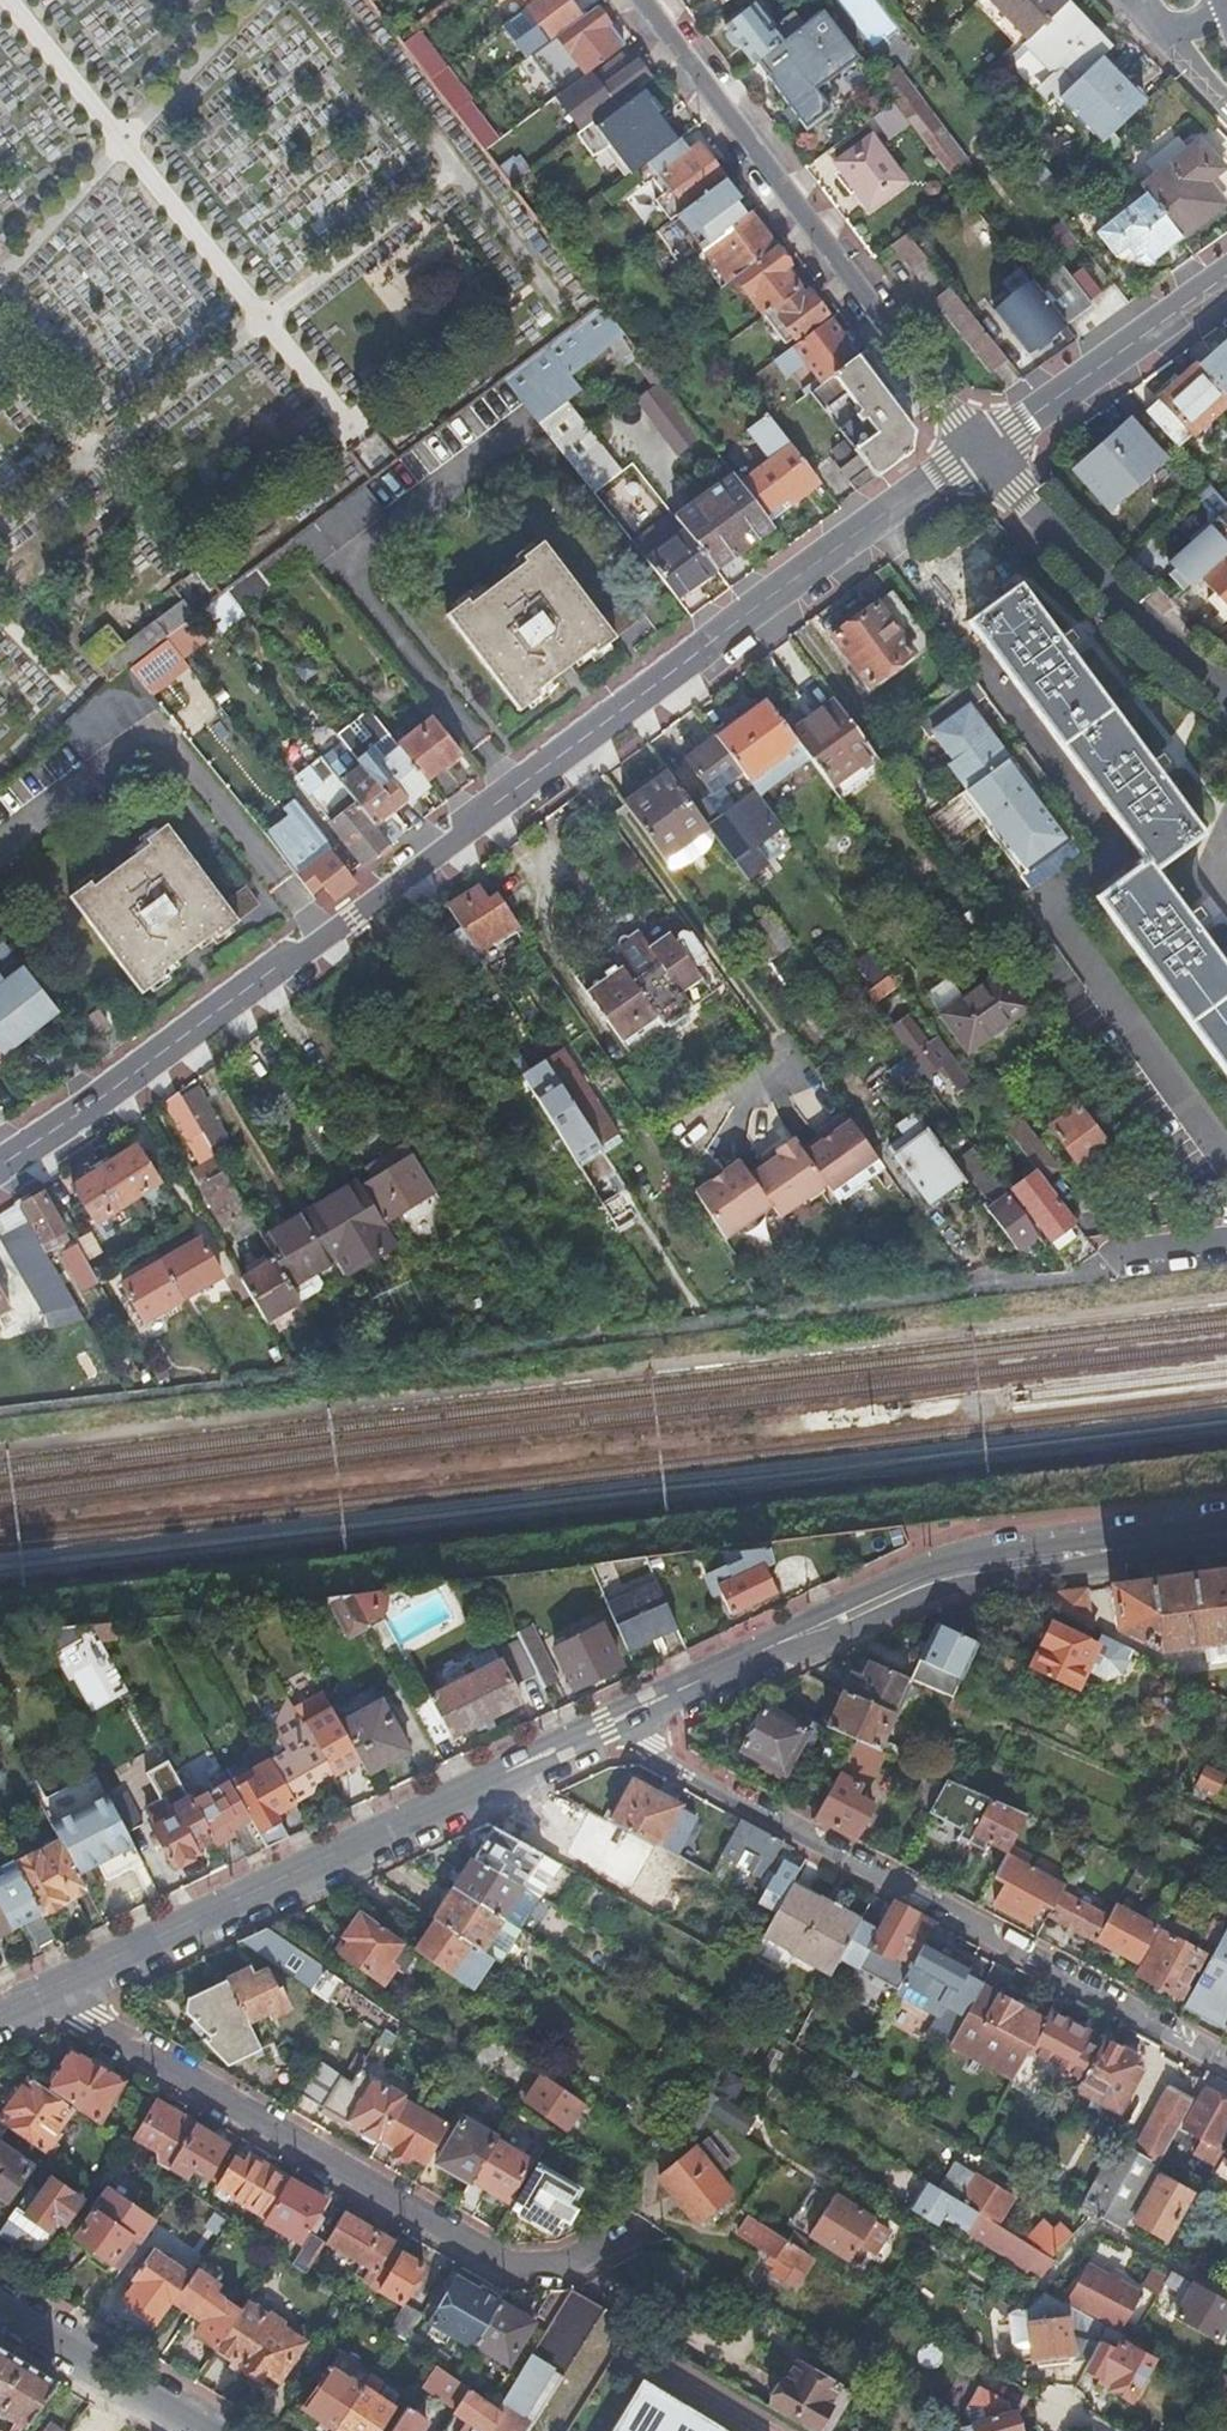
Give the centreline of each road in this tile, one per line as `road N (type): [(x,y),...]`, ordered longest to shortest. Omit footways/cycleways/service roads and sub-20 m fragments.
road 1 (residential): [(0,1165),(983,453)]
road 2 (residential): [(627,1721),(649,1749),(1226,2066)]
road 3 (residential): [(71,1985),(102,2015),(511,2264),(659,2236)]
road 4 (residential): [(627,1721),(957,1572),(1226,1534)]
road 5 (residential): [(71,1985),(627,1721)]
road 6 (residential): [(640,0),(983,453)]
road 7 (residential): [(1226,693),(1145,635),(983,453)]
road 8 (residential): [(983,453),(1226,279)]
road 9 (residential): [(0,2308),(203,2430)]
road 10 (residential): [(1140,2),(1226,91)]

